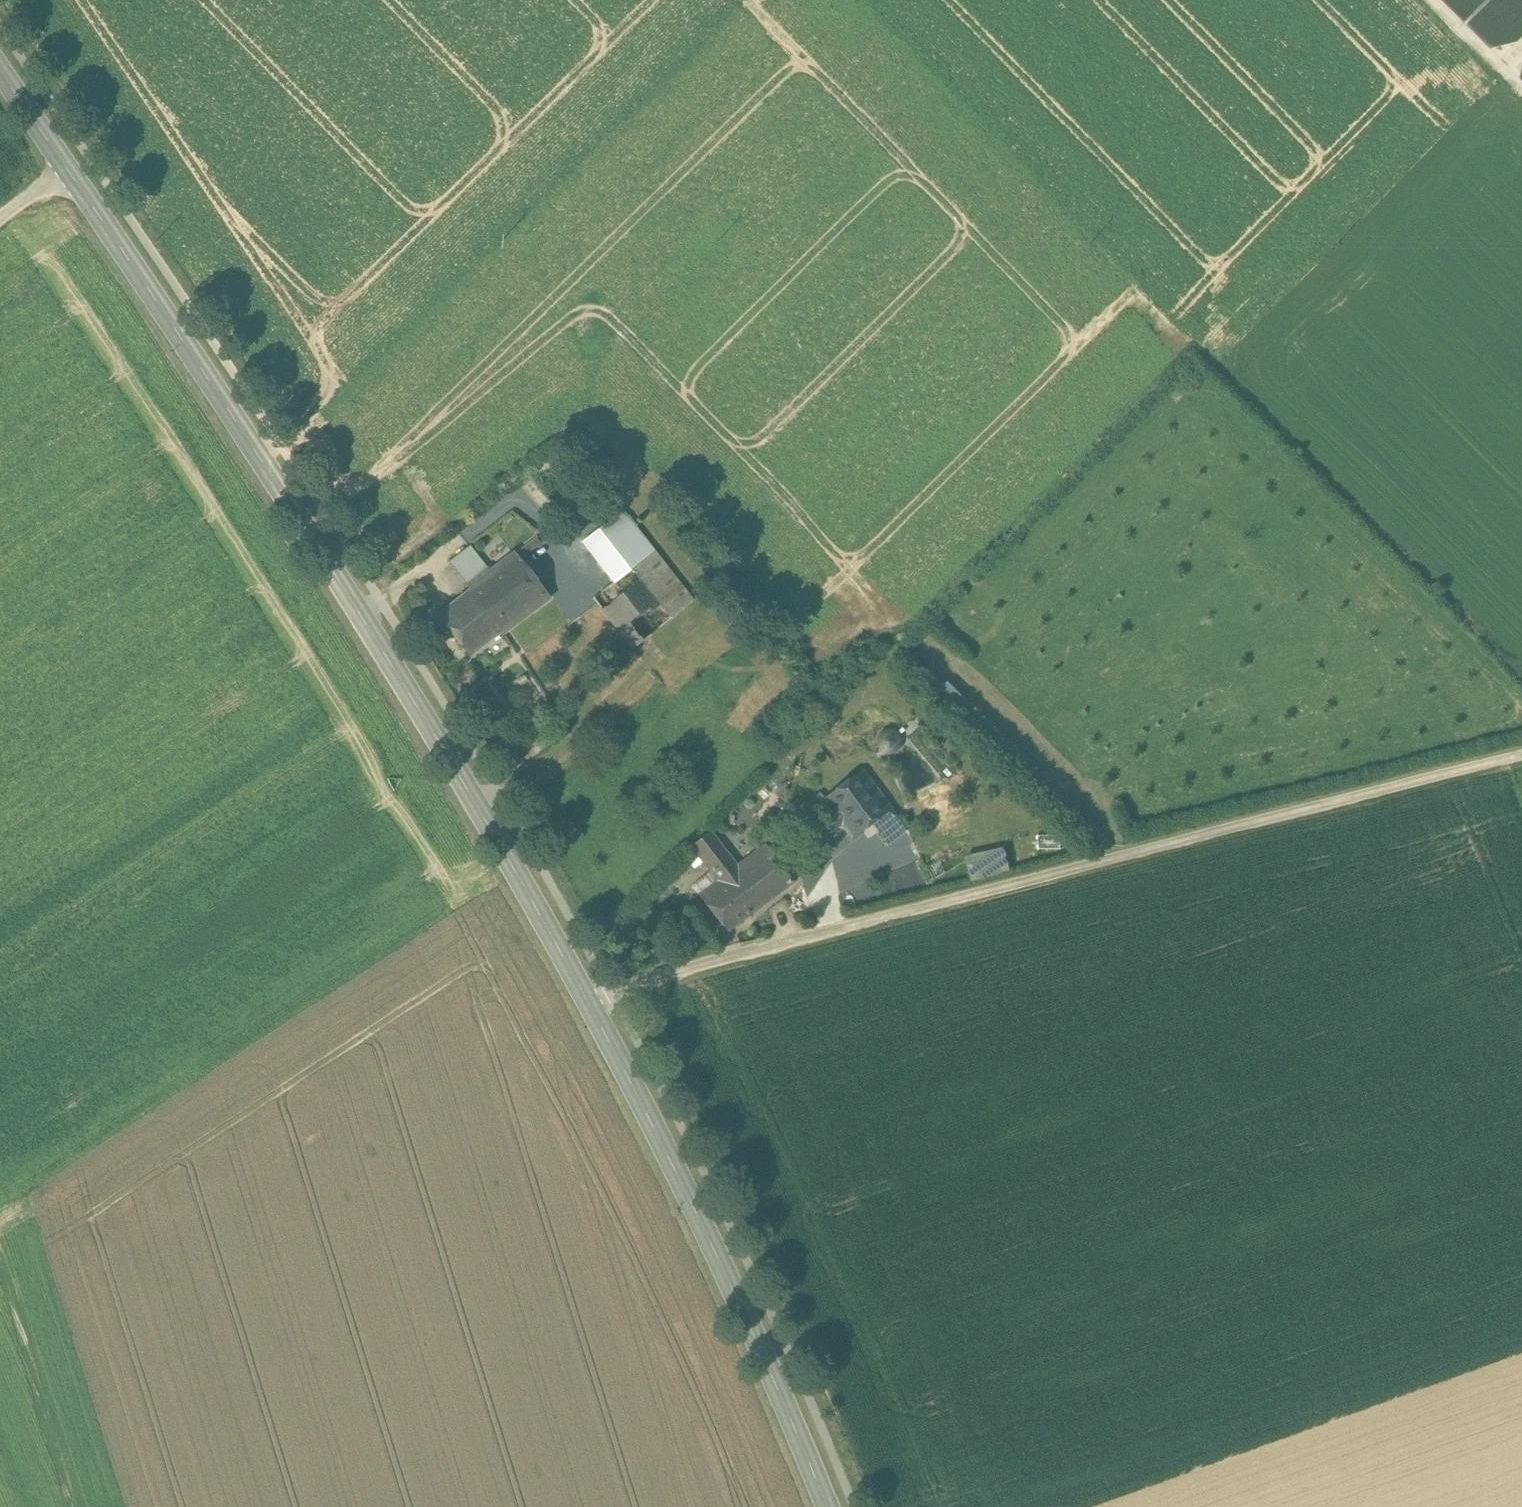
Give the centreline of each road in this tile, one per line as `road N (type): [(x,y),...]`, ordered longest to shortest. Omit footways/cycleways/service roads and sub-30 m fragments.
road 1 (secondary): [(827,1506),(714,1249),(587,998),(402,683),(75,167)]
road 2 (unclassified): [(617,985),(1521,754)]
road 3 (secondary): [(75,167),(0,53)]

